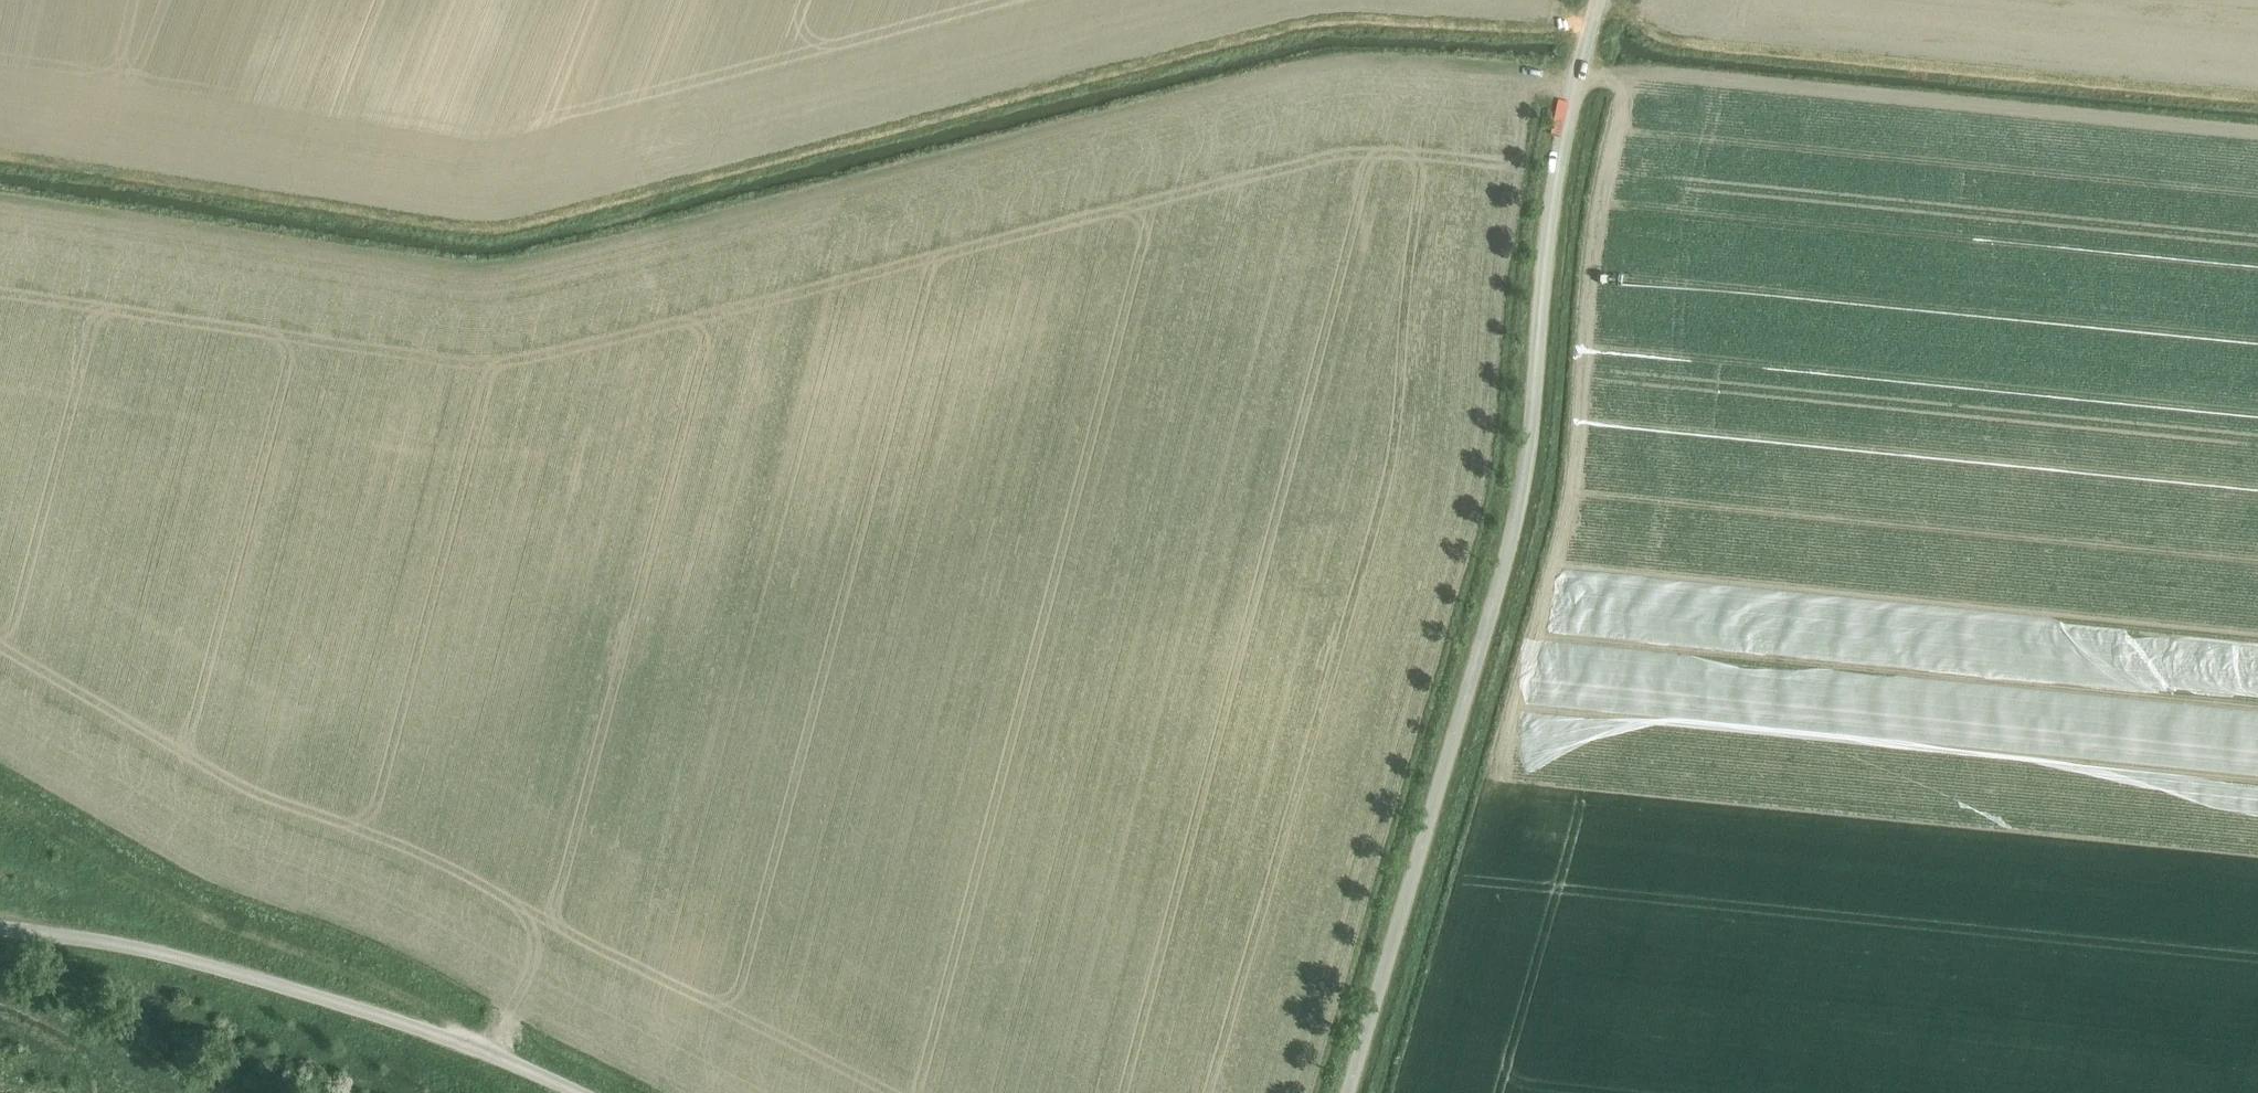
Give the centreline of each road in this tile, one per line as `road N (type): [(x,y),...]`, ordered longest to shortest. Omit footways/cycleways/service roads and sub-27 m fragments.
road 1 (unclassified): [(1347,1092),(1502,563),(1550,197),(1595,0)]
road 2 (unclassified): [(580,1092),(508,1058),(160,950),(0,931)]
road 3 (track): [(0,982),(225,1092)]

